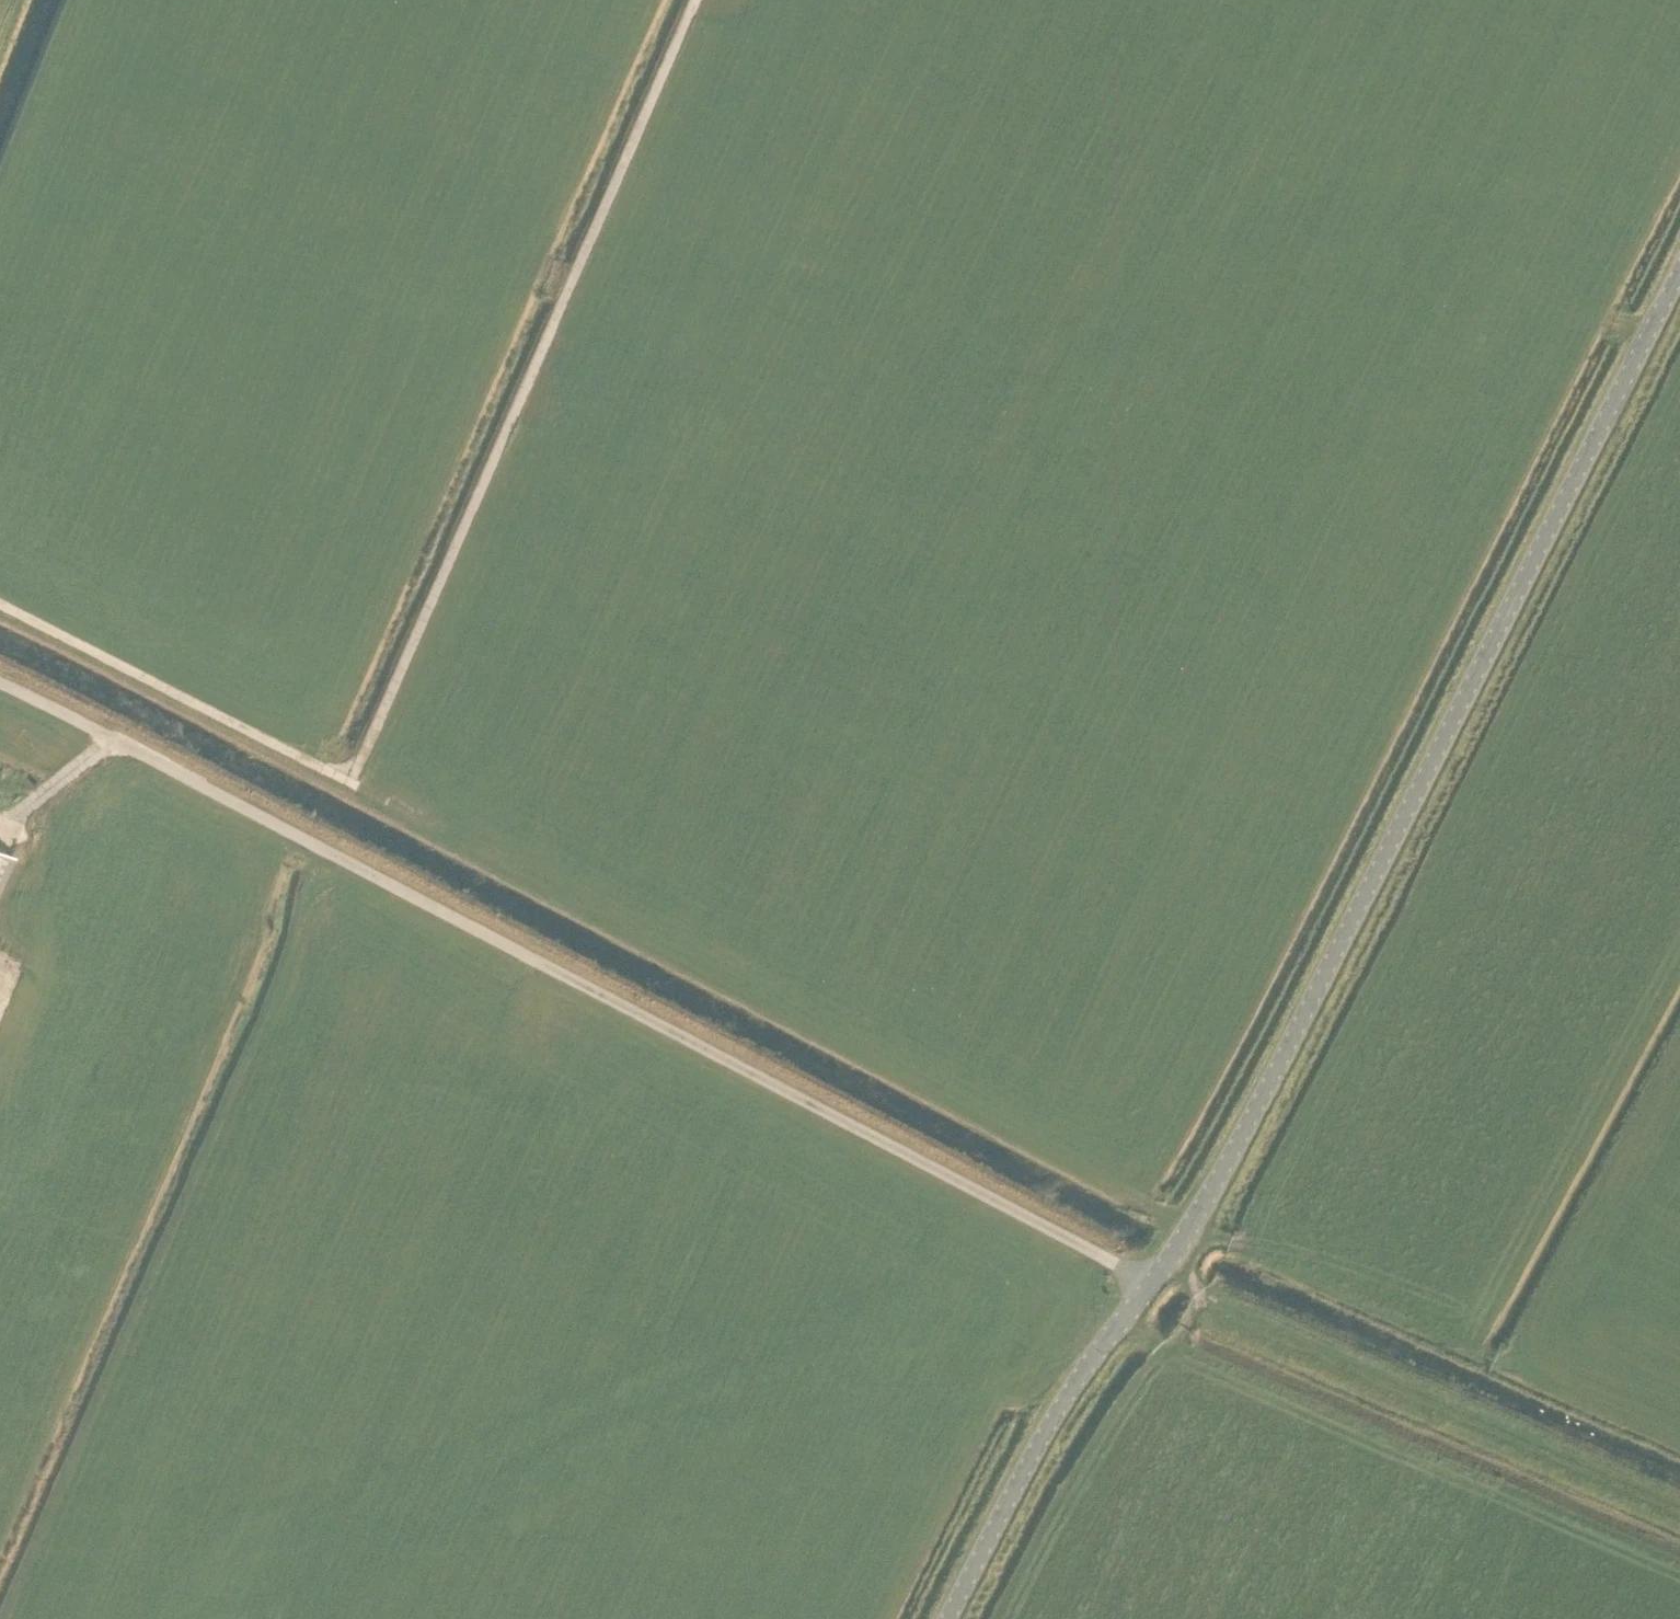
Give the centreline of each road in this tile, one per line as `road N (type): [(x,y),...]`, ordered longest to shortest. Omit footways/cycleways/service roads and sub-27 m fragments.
road 1 (tertiary): [(943,1618),(1015,1479),(1234,1150),(1679,270)]
road 2 (track): [(695,0),(348,780),(0,605)]

